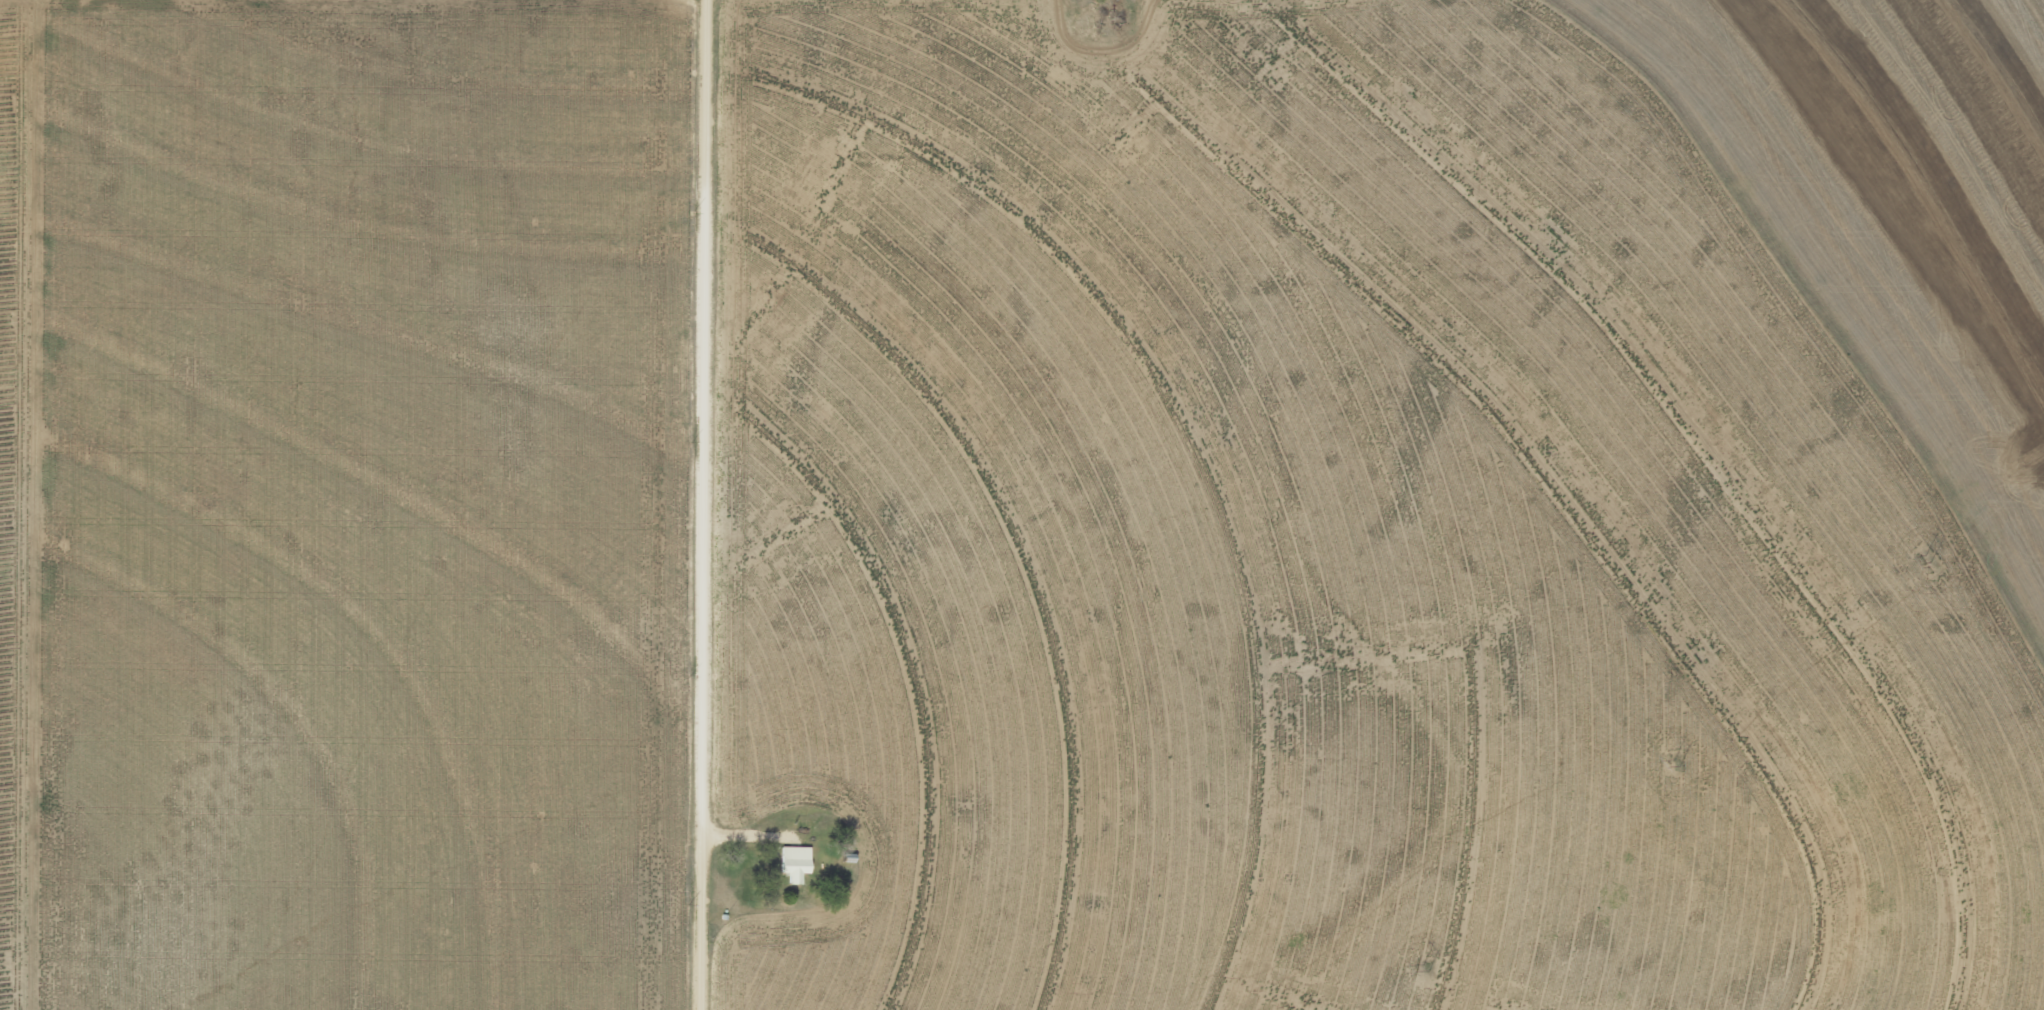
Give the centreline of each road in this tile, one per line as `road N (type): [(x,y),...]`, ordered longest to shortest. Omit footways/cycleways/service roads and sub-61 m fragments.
road 1 (residential): [(718,1009),(732,0)]

